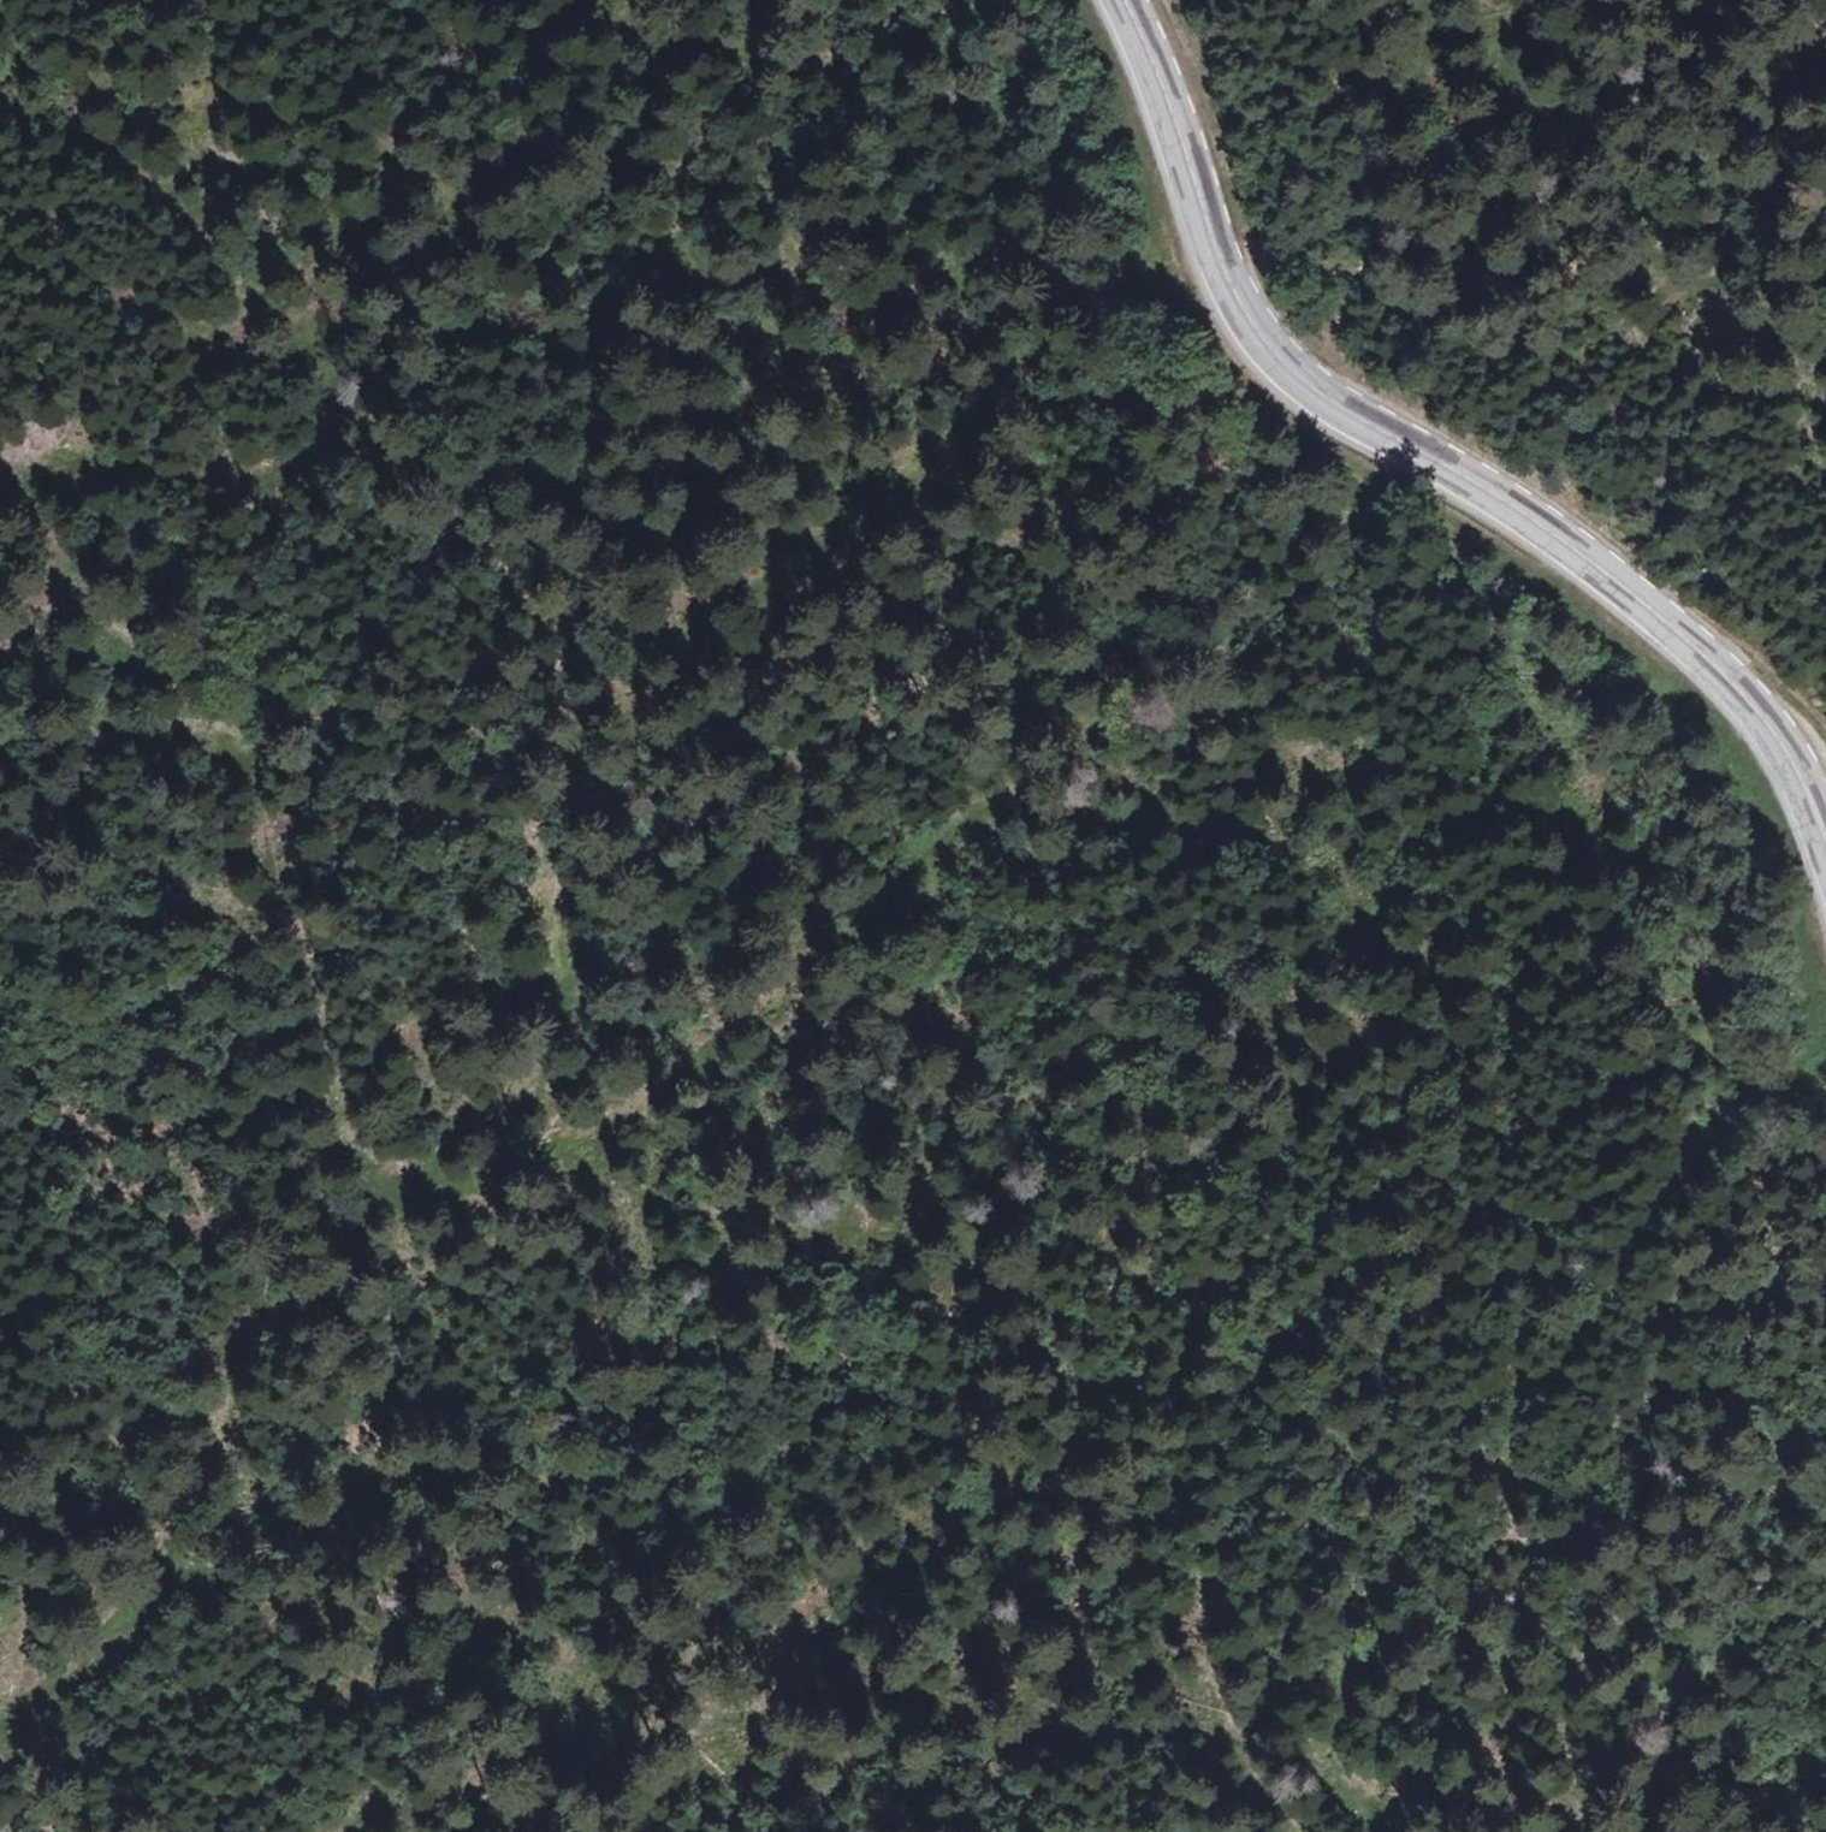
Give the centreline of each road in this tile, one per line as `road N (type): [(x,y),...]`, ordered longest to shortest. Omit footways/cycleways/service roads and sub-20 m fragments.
road 1 (secondary): [(1118,0),(1151,64),(1223,270),(1279,363),(1356,420),(1509,507),(1614,581),(1741,695),(1787,752),(1825,842)]

